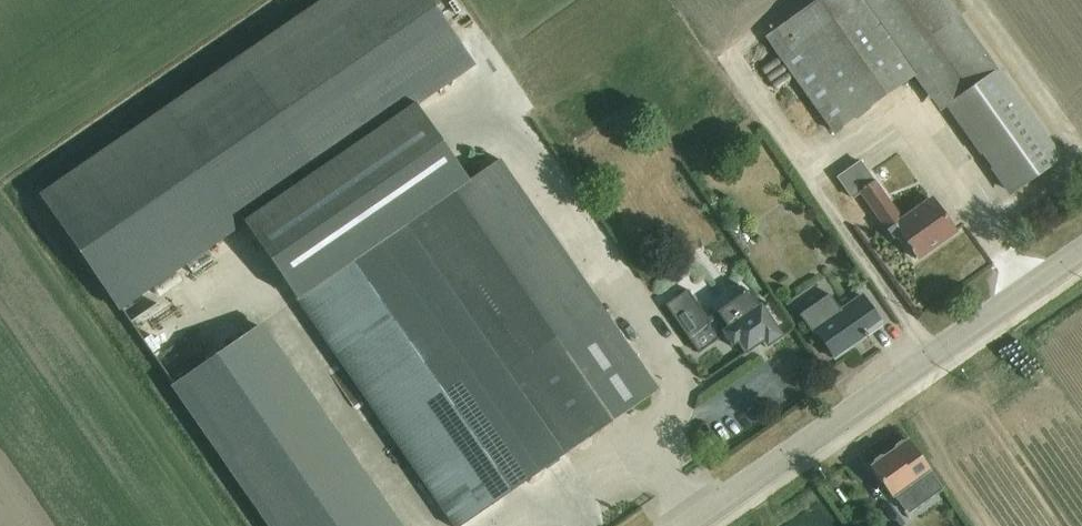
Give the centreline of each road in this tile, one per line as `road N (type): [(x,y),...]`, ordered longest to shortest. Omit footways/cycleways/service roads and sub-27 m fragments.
road 1 (tertiary): [(686,525),(1081,251)]

